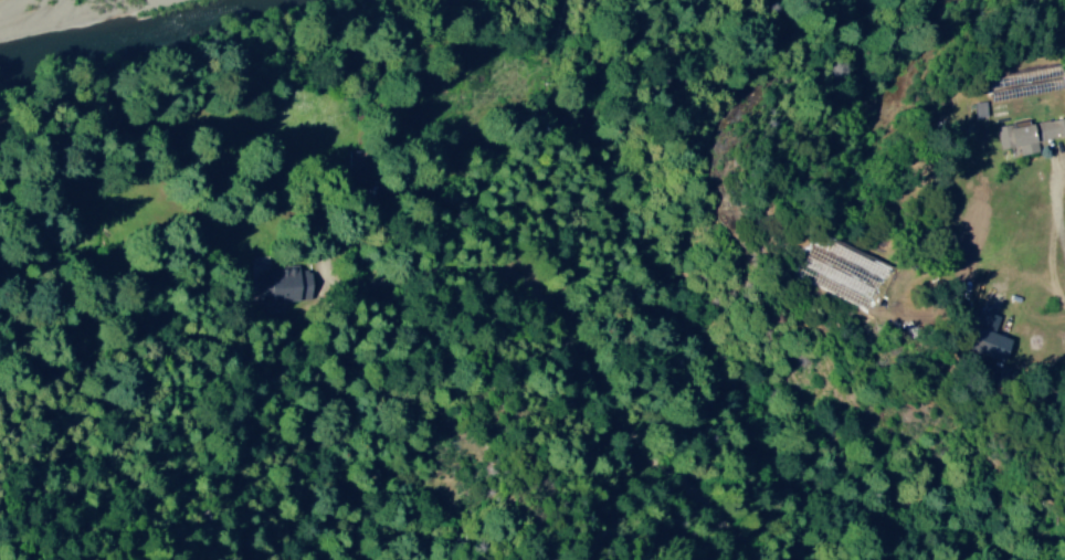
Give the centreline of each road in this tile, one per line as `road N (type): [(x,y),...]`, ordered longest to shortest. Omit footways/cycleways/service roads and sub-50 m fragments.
road 1 (residential): [(0,270),(243,298),(368,293),(403,278),(509,279),(551,319),(626,440),(723,514),(756,559)]

